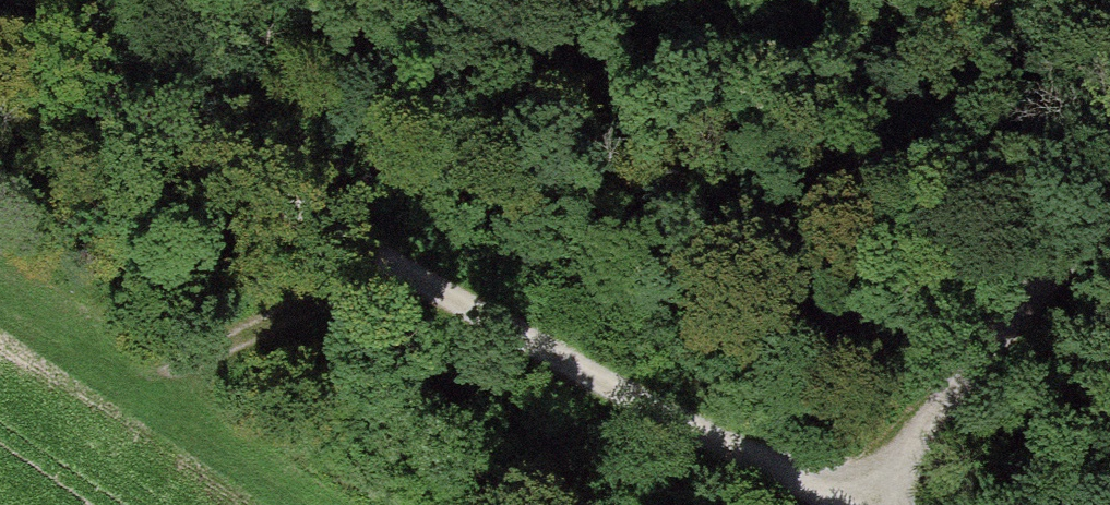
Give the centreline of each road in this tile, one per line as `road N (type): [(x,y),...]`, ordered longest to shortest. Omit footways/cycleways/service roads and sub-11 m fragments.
road 1 (track): [(0,27),(400,268),(693,429),(864,504)]
road 2 (track): [(867,504),(1109,208)]
road 3 (track): [(400,268),(199,355)]

